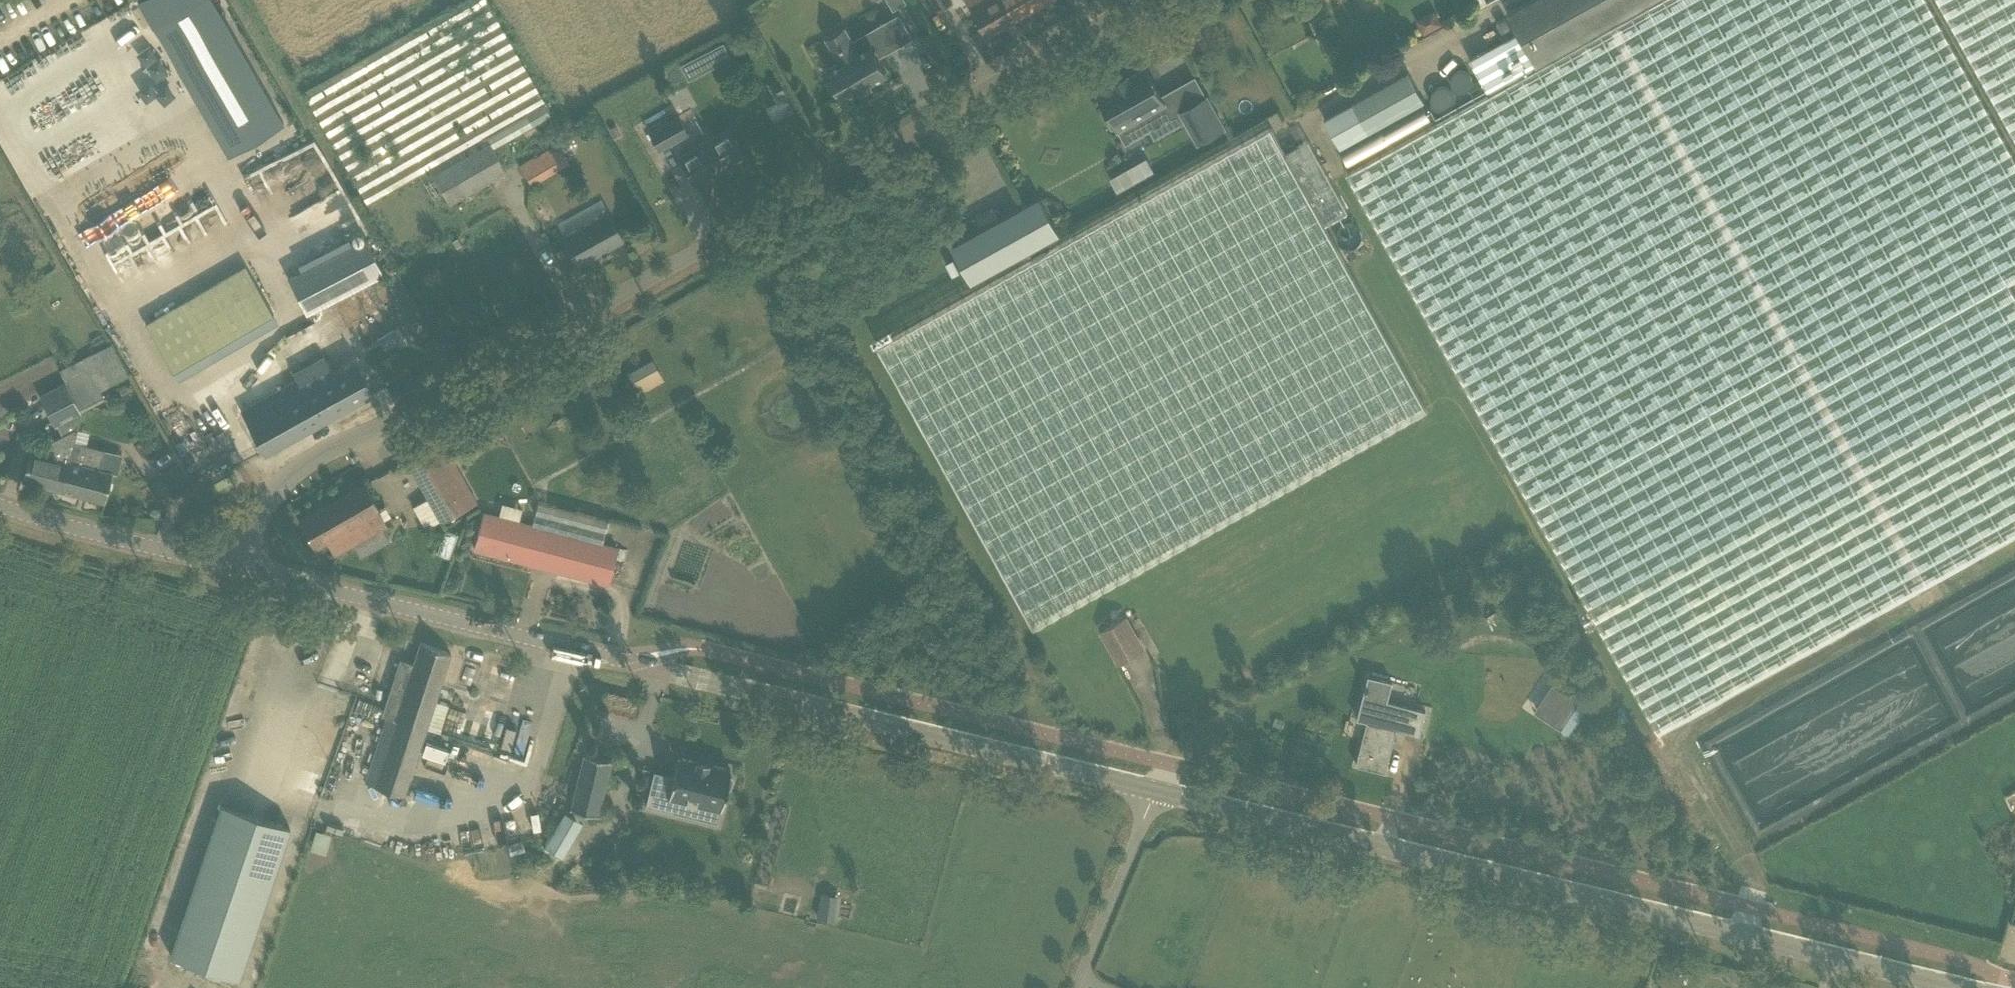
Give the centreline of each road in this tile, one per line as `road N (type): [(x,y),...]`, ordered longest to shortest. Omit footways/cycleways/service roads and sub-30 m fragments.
road 1 (unclassified): [(236,567),(274,490),(343,437),(1118,0)]
road 2 (tertiary): [(1155,785),(236,567)]
road 3 (tertiary): [(1971,987),(1155,785)]
road 4 (tertiary): [(236,567),(0,504)]
road 5 (unclassified): [(1079,987),(1155,785)]

